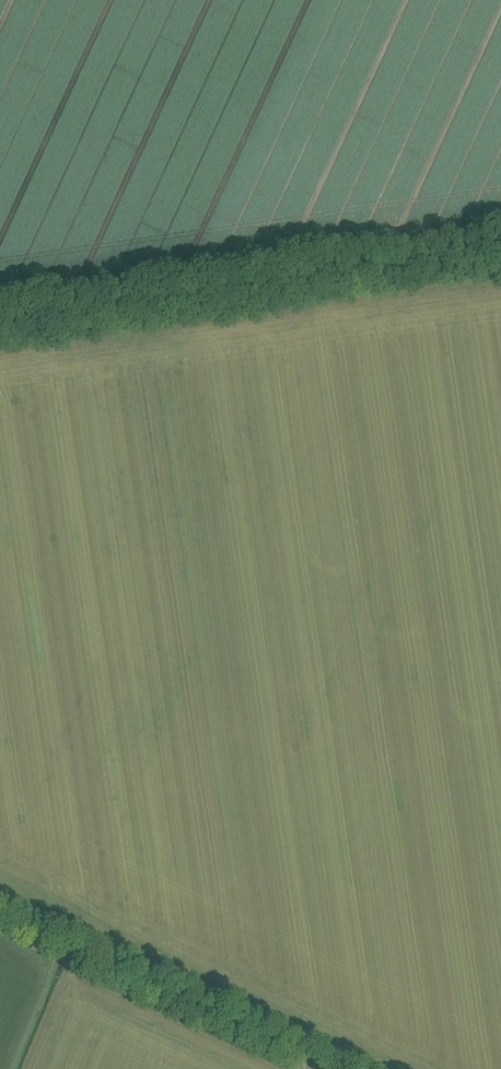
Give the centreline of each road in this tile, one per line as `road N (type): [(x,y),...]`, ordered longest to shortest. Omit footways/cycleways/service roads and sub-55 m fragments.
road 1 (unclassified): [(0,328),(500,253)]
road 2 (track): [(80,959),(317,1068)]

